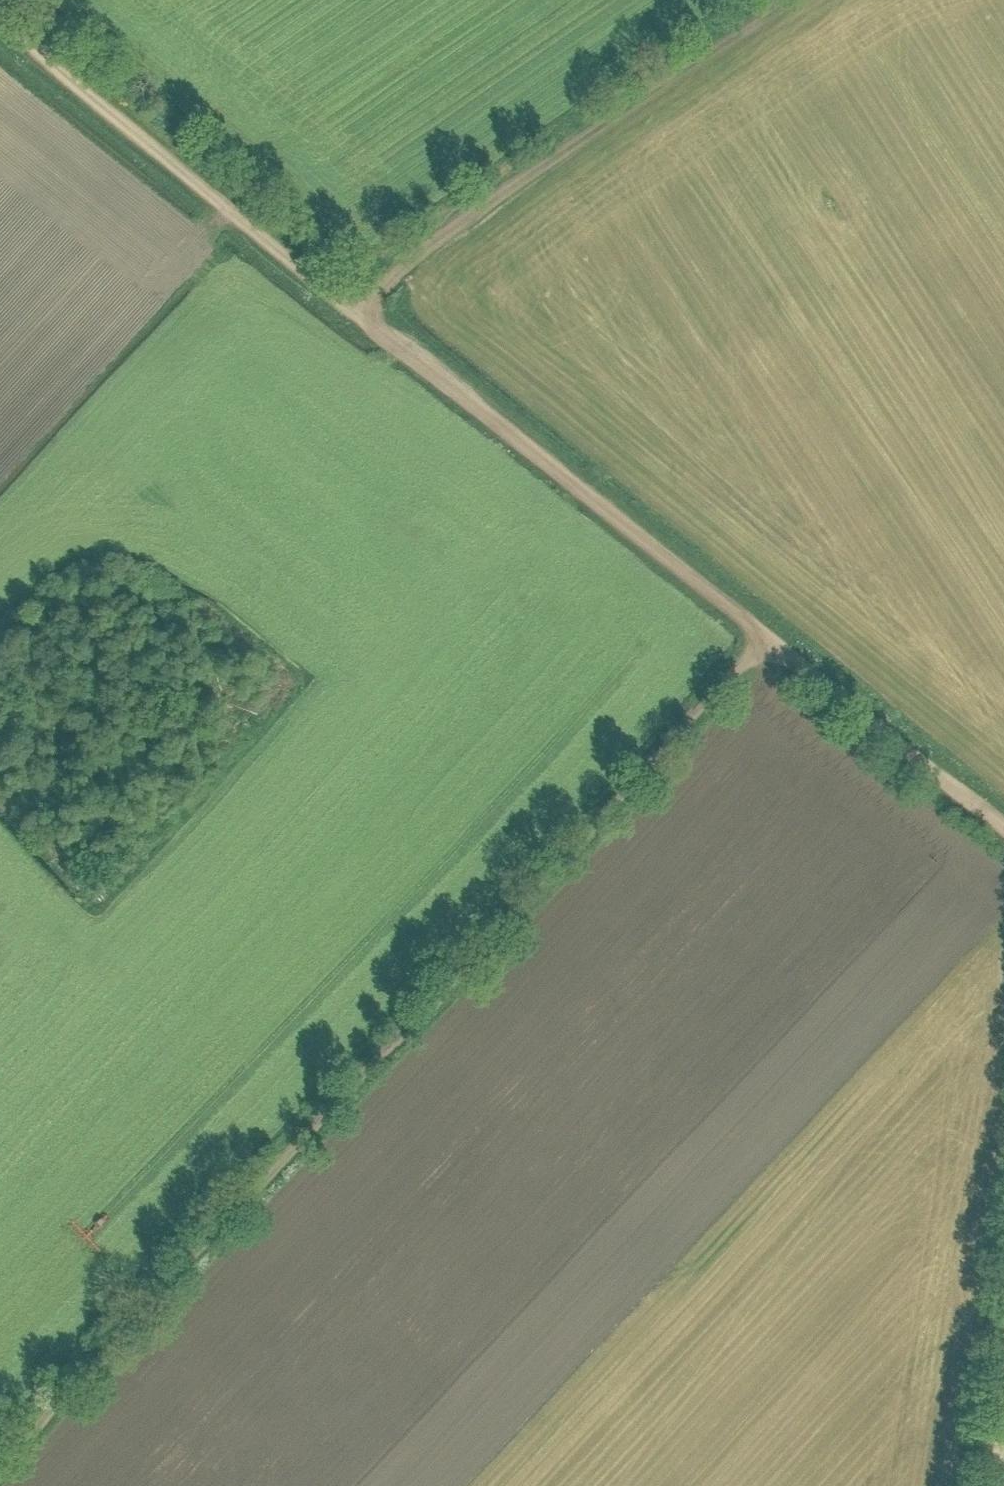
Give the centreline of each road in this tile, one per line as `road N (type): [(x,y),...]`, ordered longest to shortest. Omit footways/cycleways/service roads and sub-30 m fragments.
road 1 (track): [(0,1467),(766,644)]
road 2 (track): [(0,31),(766,644)]
road 3 (track): [(357,314),(417,258),(796,0)]
road 4 (track): [(766,644),(1003,832)]

